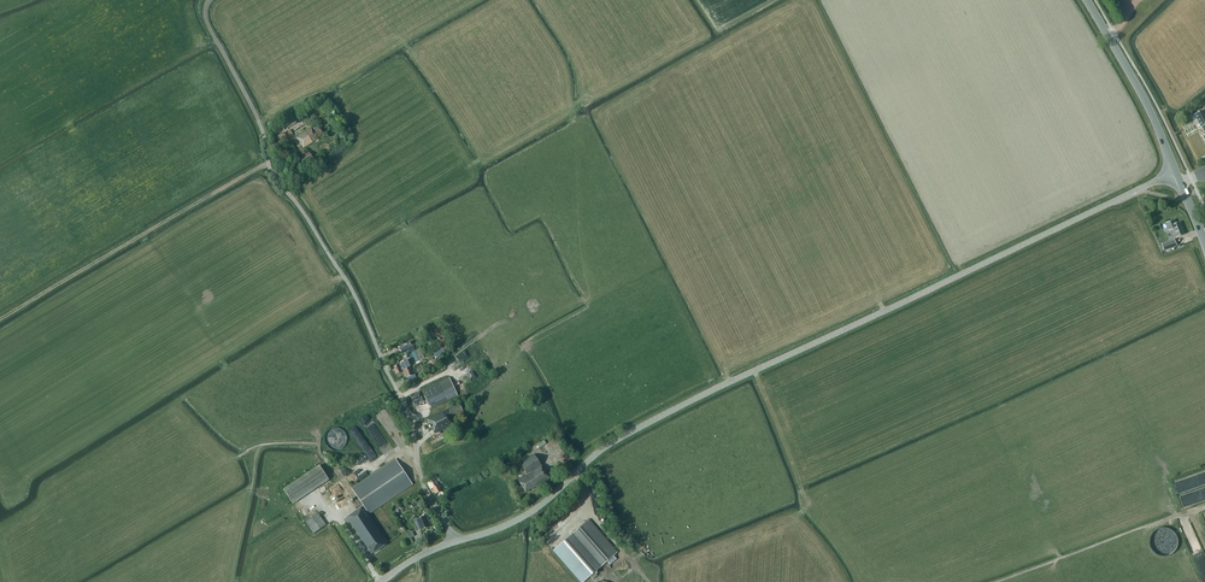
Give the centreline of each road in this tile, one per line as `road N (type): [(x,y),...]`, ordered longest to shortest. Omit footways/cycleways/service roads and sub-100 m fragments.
road 1 (tertiary): [(455,541),(521,517),(643,425),(1176,173)]
road 2 (unclassified): [(455,541),(424,485),(407,411),(354,293),(271,172),(258,119),(205,20),(210,0)]
road 3 (track): [(269,165),(0,320)]
road 4 (primary): [(1176,173),(1086,0)]

